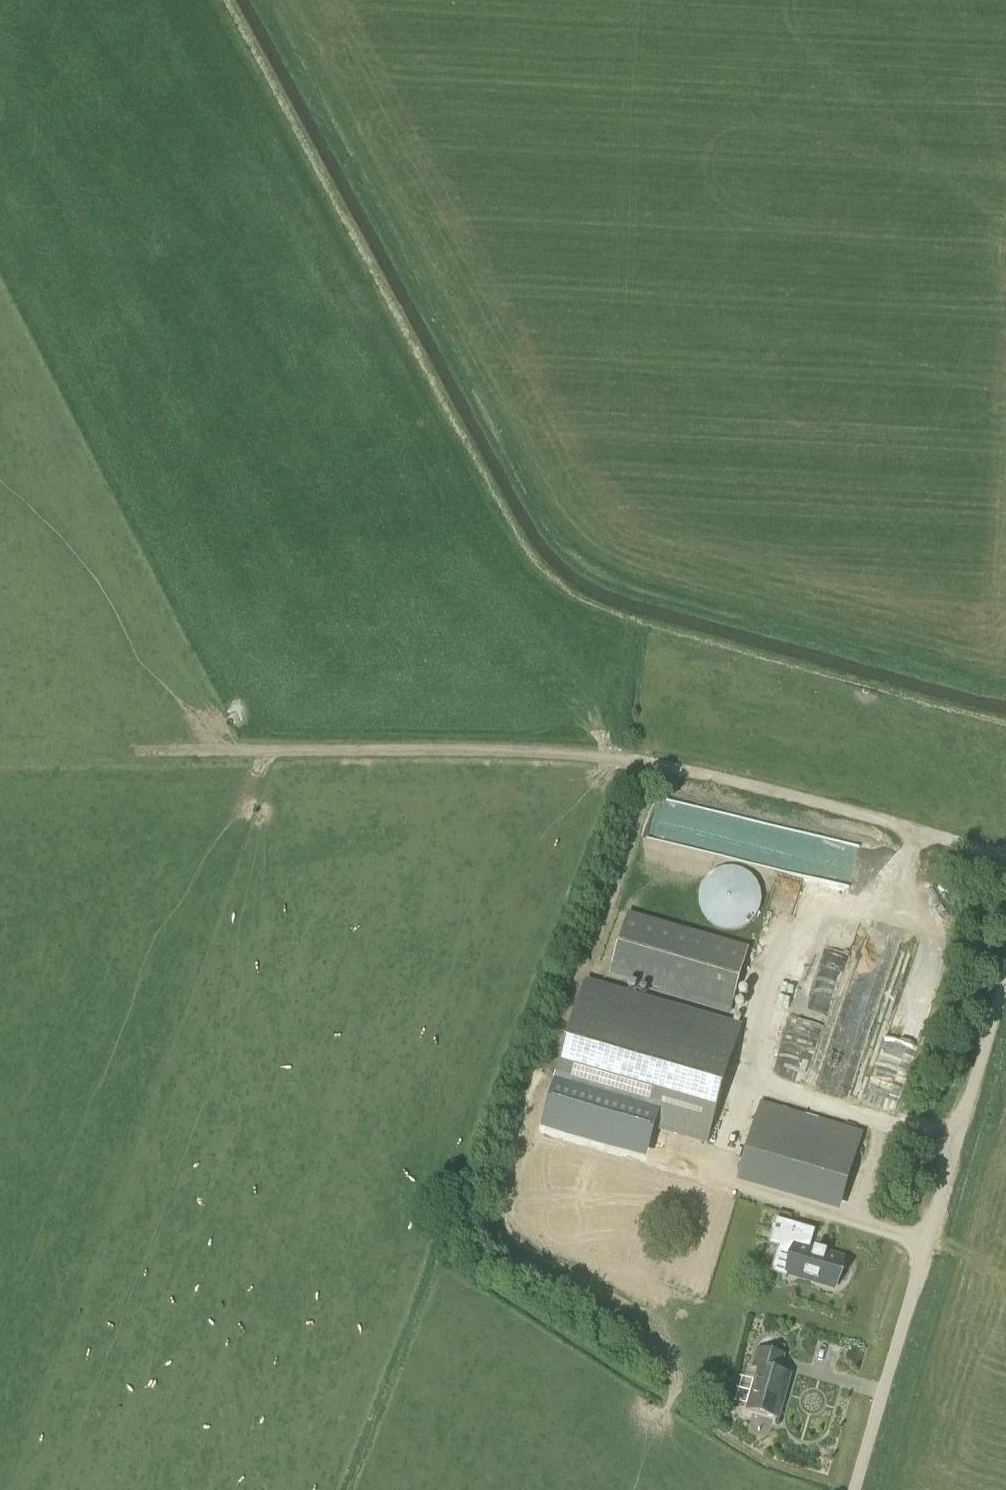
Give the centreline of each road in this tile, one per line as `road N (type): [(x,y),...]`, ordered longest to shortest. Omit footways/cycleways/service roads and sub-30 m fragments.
road 1 (unclassified): [(848,1489),(1005,930)]

